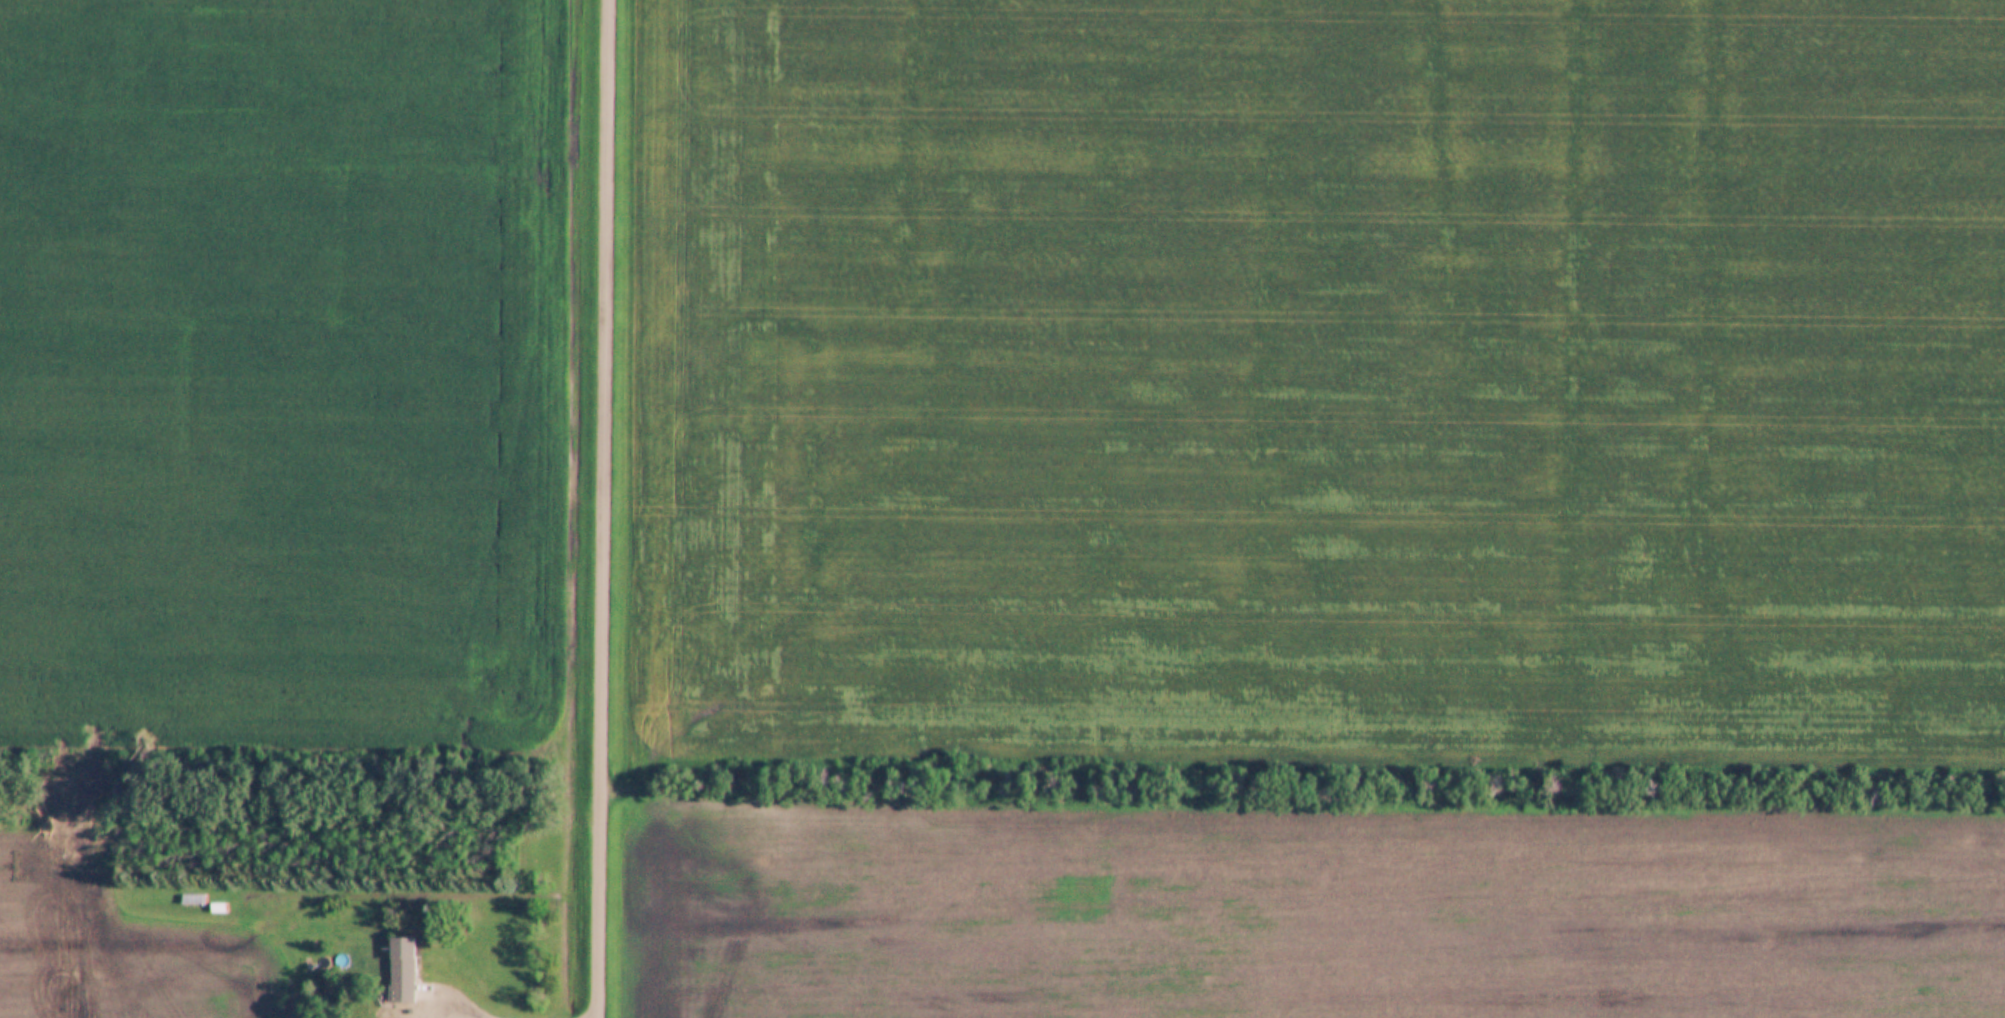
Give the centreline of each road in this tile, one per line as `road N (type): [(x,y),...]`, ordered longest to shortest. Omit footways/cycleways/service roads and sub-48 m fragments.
road 1 (residential): [(598,1017),(609,0)]

